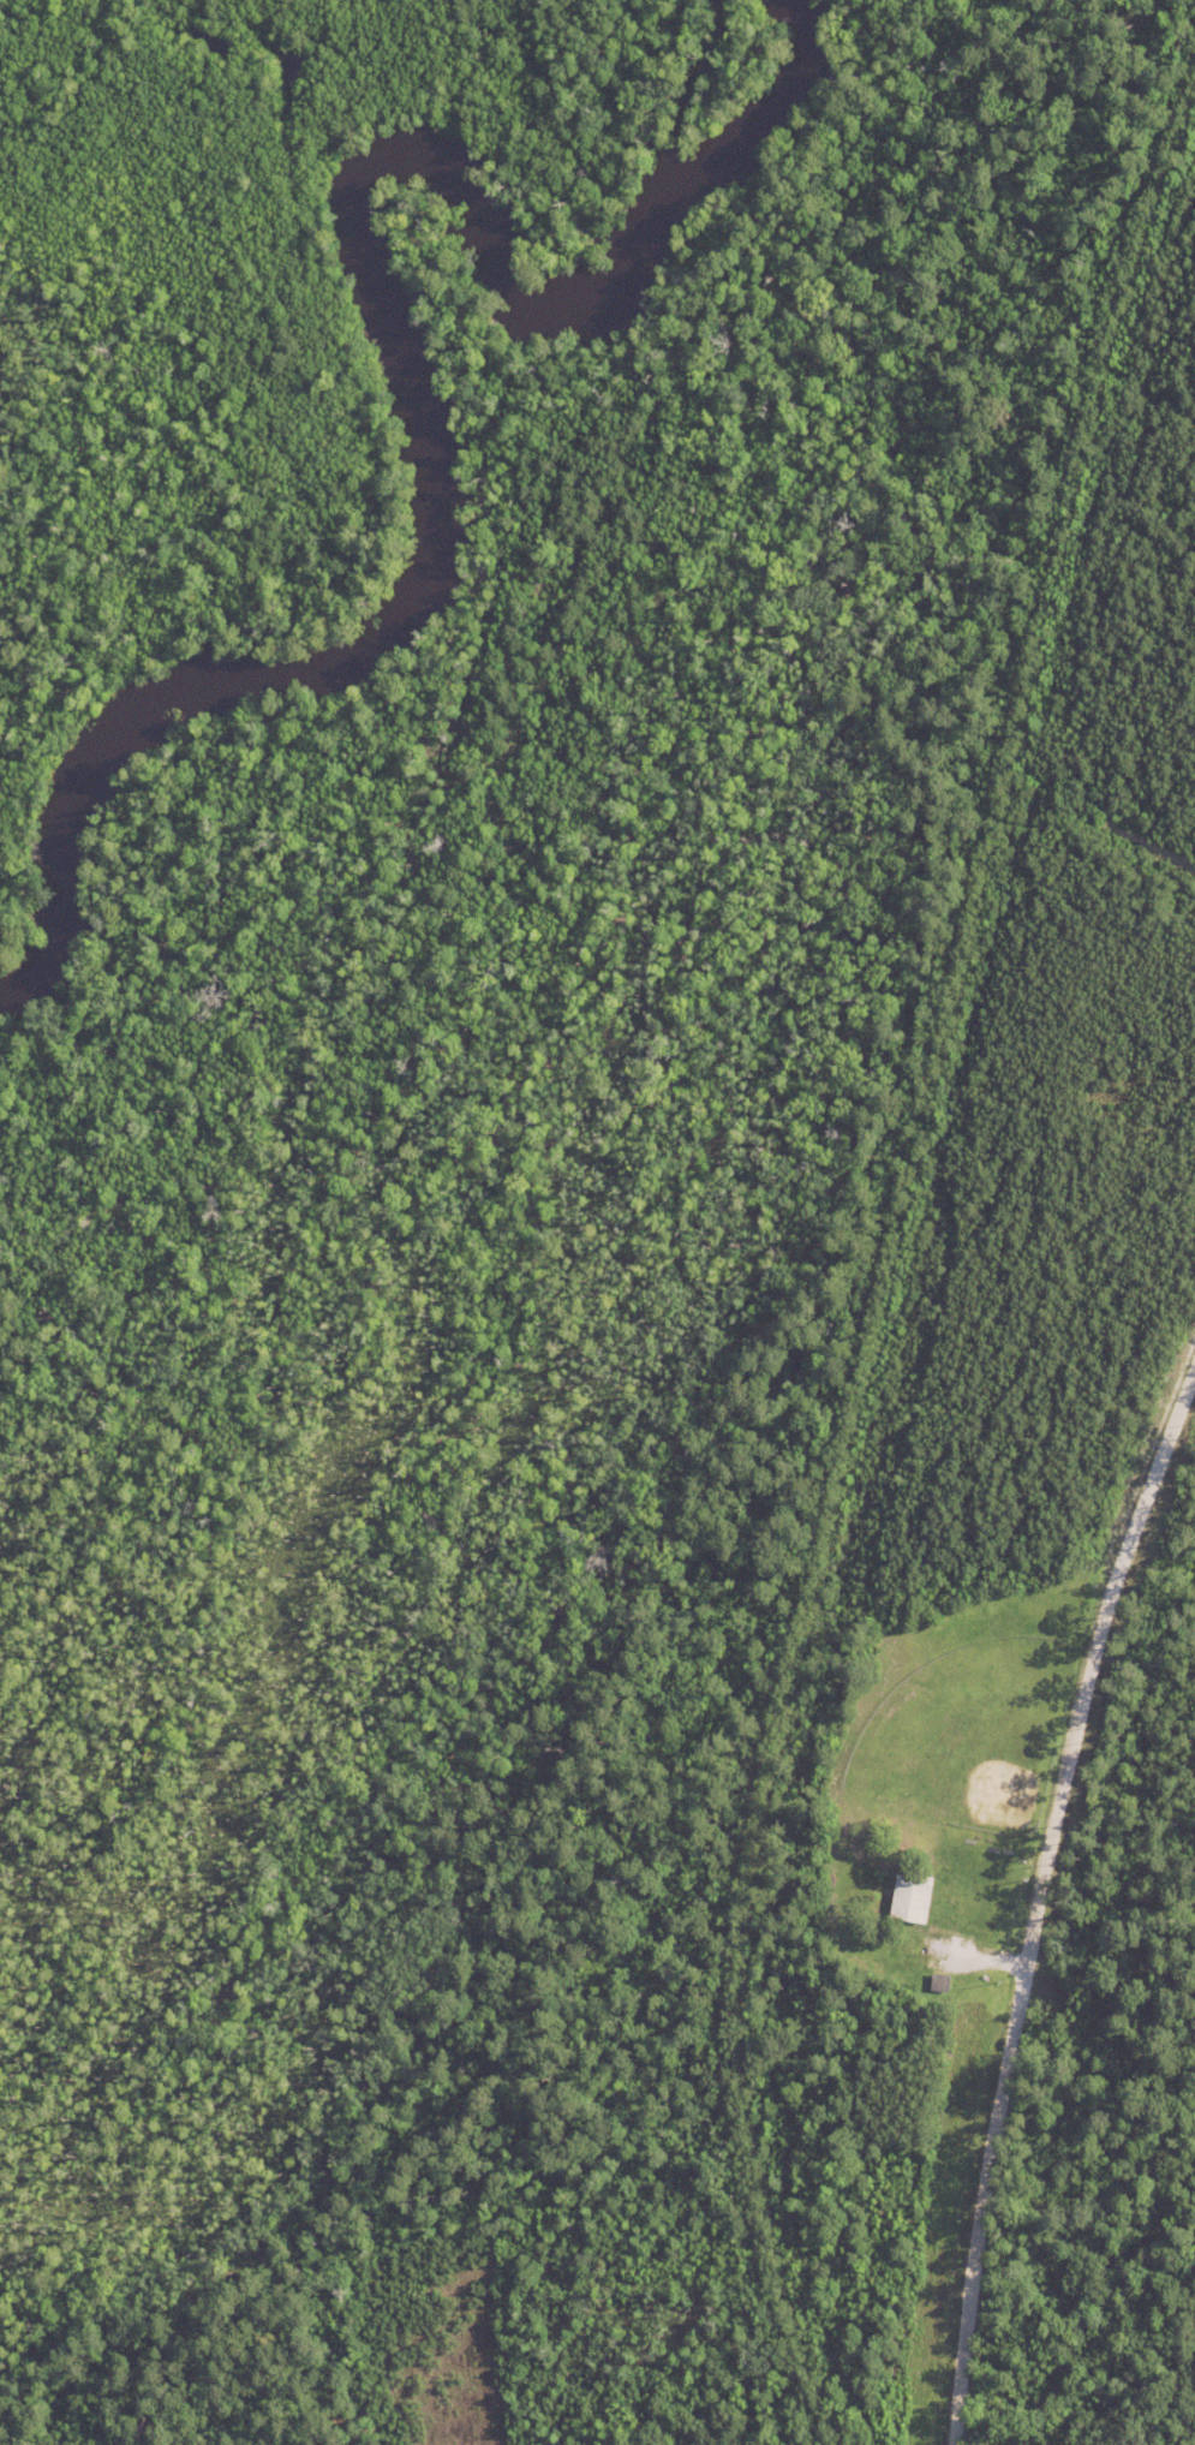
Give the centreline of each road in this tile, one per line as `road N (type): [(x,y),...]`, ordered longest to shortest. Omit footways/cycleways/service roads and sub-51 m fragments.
road 1 (residential): [(953,2444),(980,2205),(1056,1795),(1089,1654),(1194,1363)]

